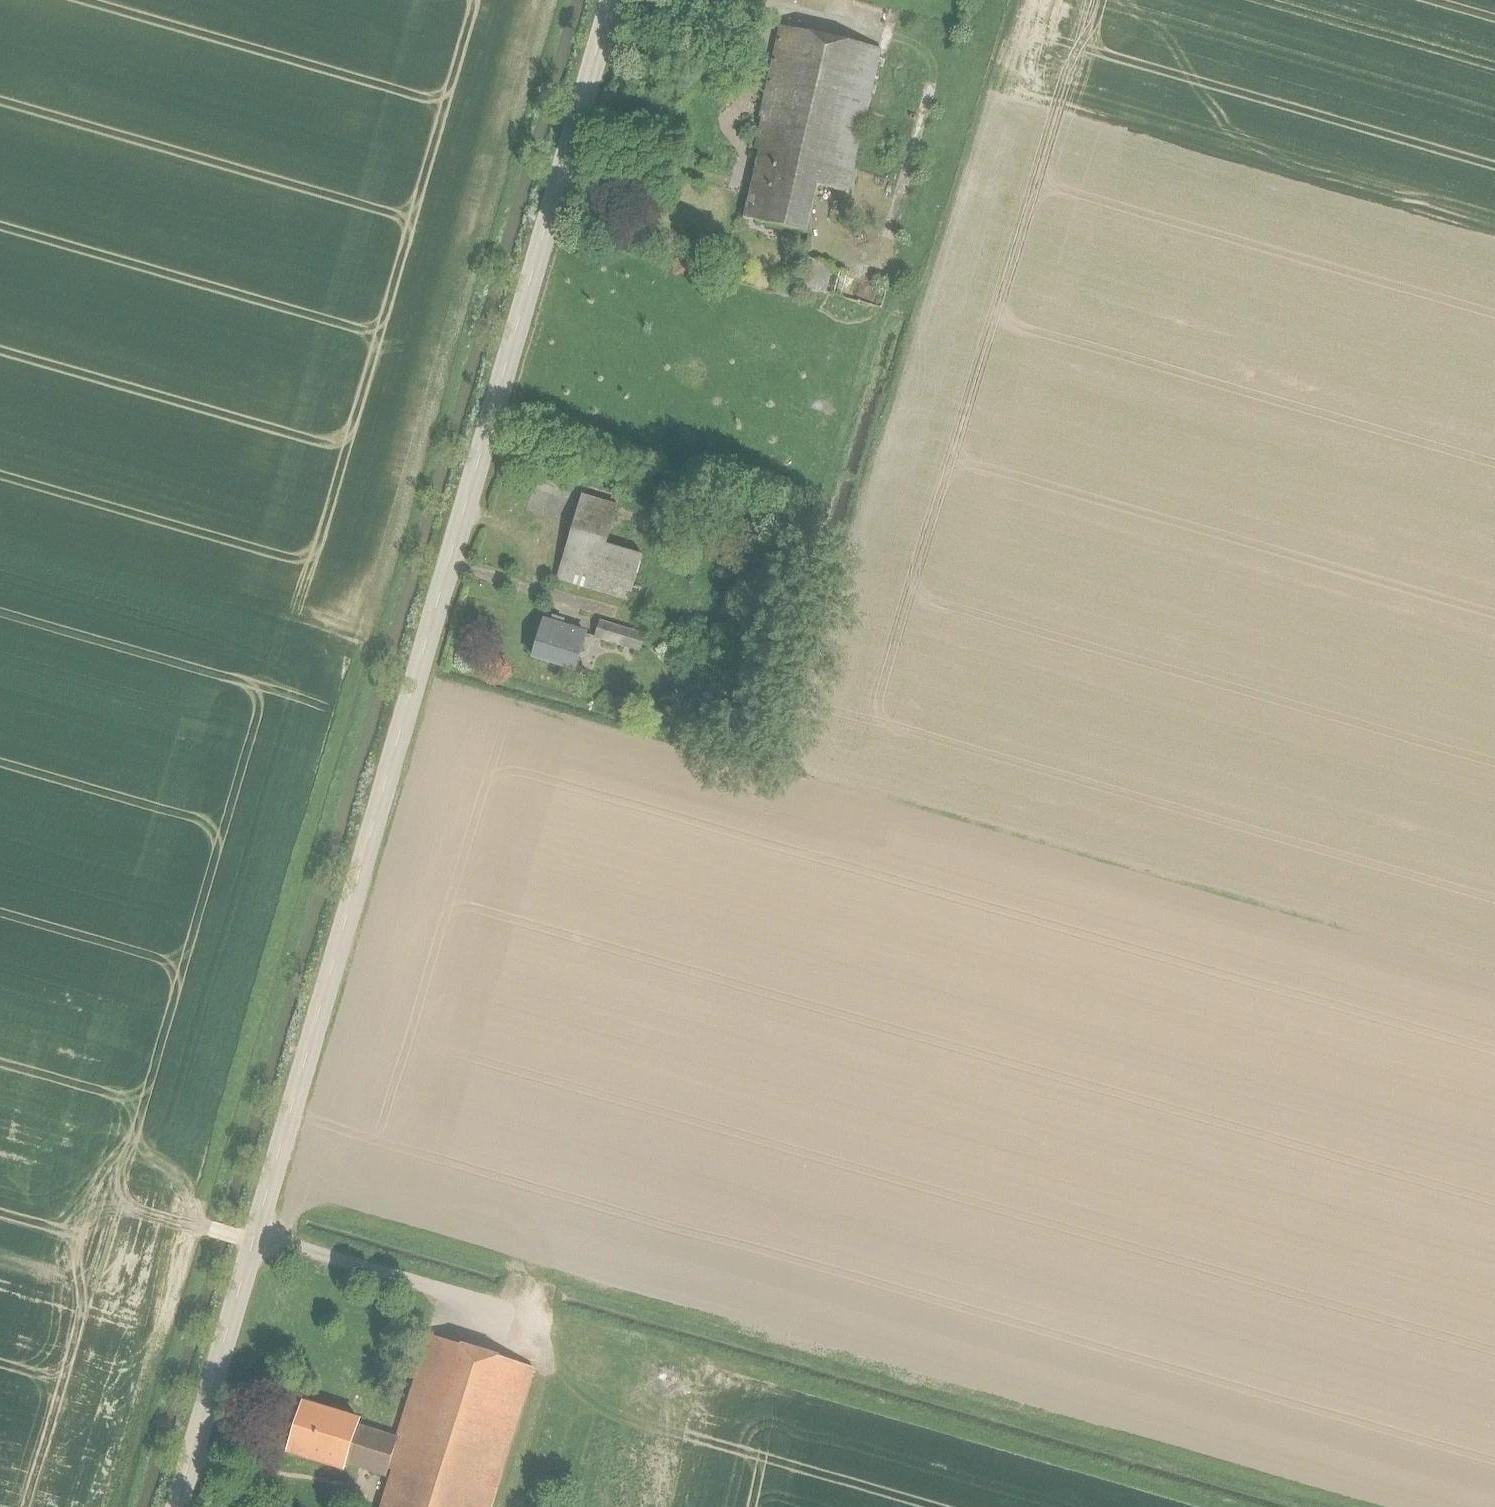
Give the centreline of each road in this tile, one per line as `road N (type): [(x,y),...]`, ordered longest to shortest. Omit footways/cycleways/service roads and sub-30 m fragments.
road 1 (tertiary): [(176,1506),(611,0)]
road 2 (track): [(0,1121),(129,1161),(202,1218),(254,1233)]

